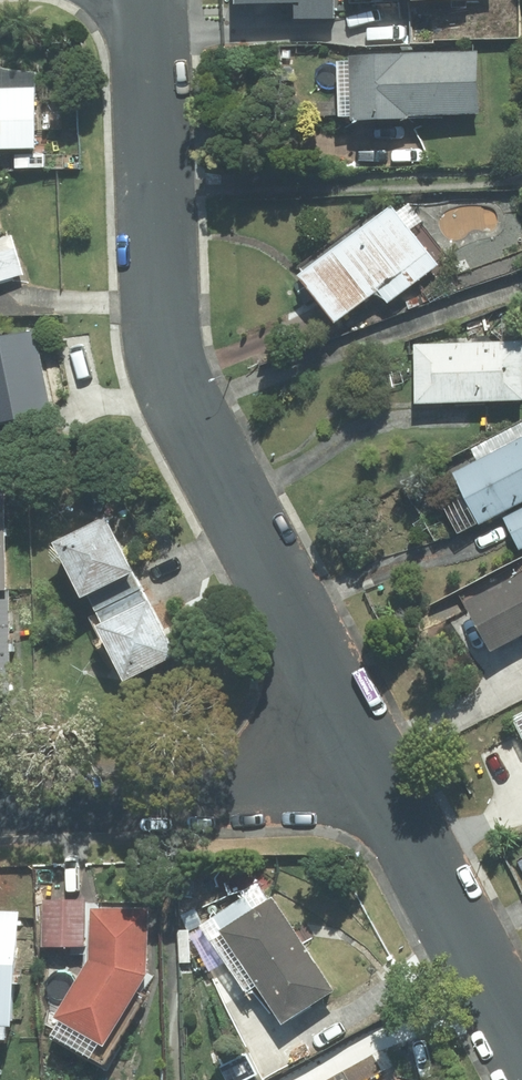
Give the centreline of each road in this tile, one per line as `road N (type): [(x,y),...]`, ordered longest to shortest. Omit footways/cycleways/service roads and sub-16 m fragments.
road 1 (residential): [(379,790),(170,381),(155,287),(145,0)]
road 2 (residential): [(0,805),(379,790)]
road 3 (residential): [(521,1058),(379,790)]

